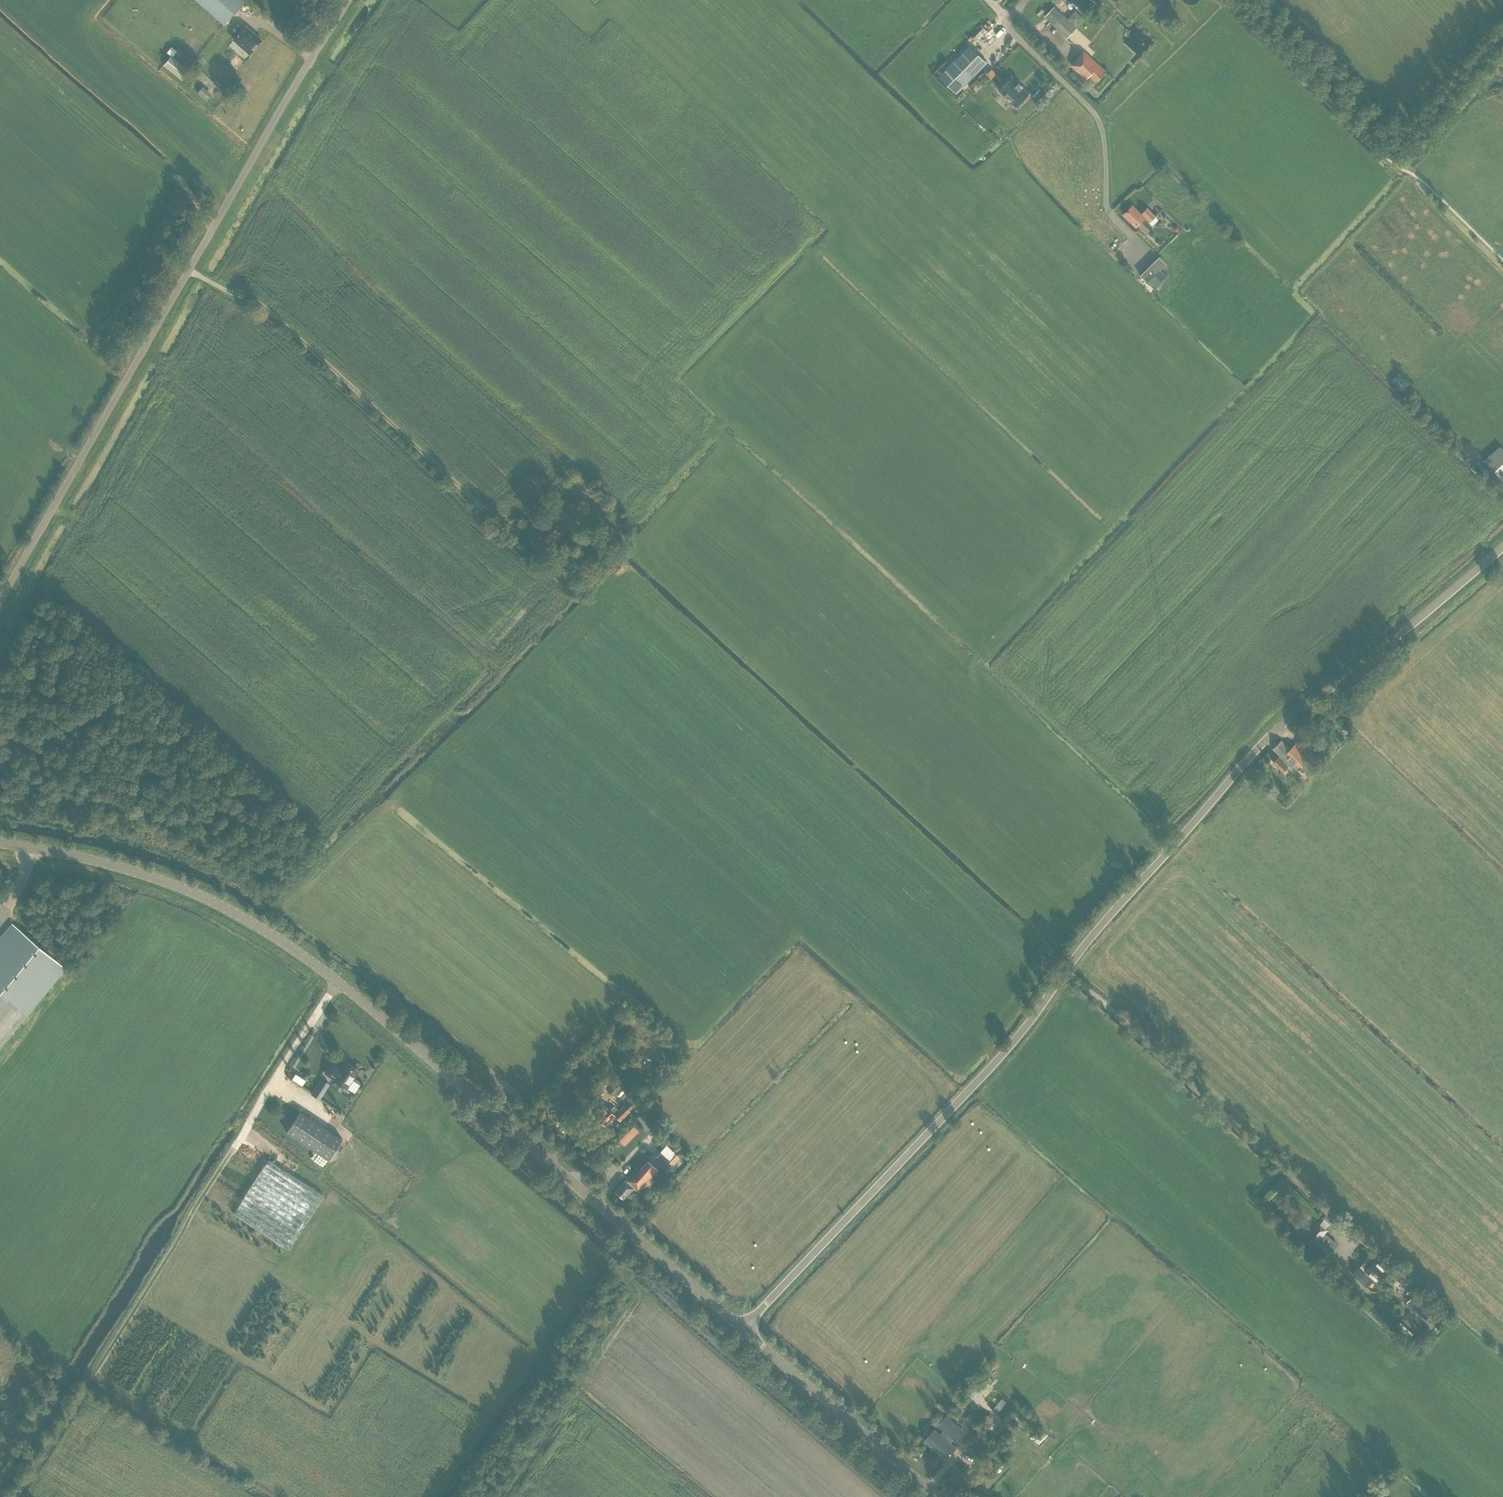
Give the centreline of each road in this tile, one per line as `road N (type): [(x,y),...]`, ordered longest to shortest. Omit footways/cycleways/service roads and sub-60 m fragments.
road 1 (unclassified): [(743,1328),(1027,1025),(1085,944),(1257,747),(1502,547)]
road 2 (tertiary): [(743,1328),(420,1050),(255,926),(140,874),(0,844)]
road 3 (unclassified): [(0,602),(348,0)]
road 4 (track): [(233,1147),(84,1384)]
road 5 (tertiary): [(938,1496),(743,1328)]

